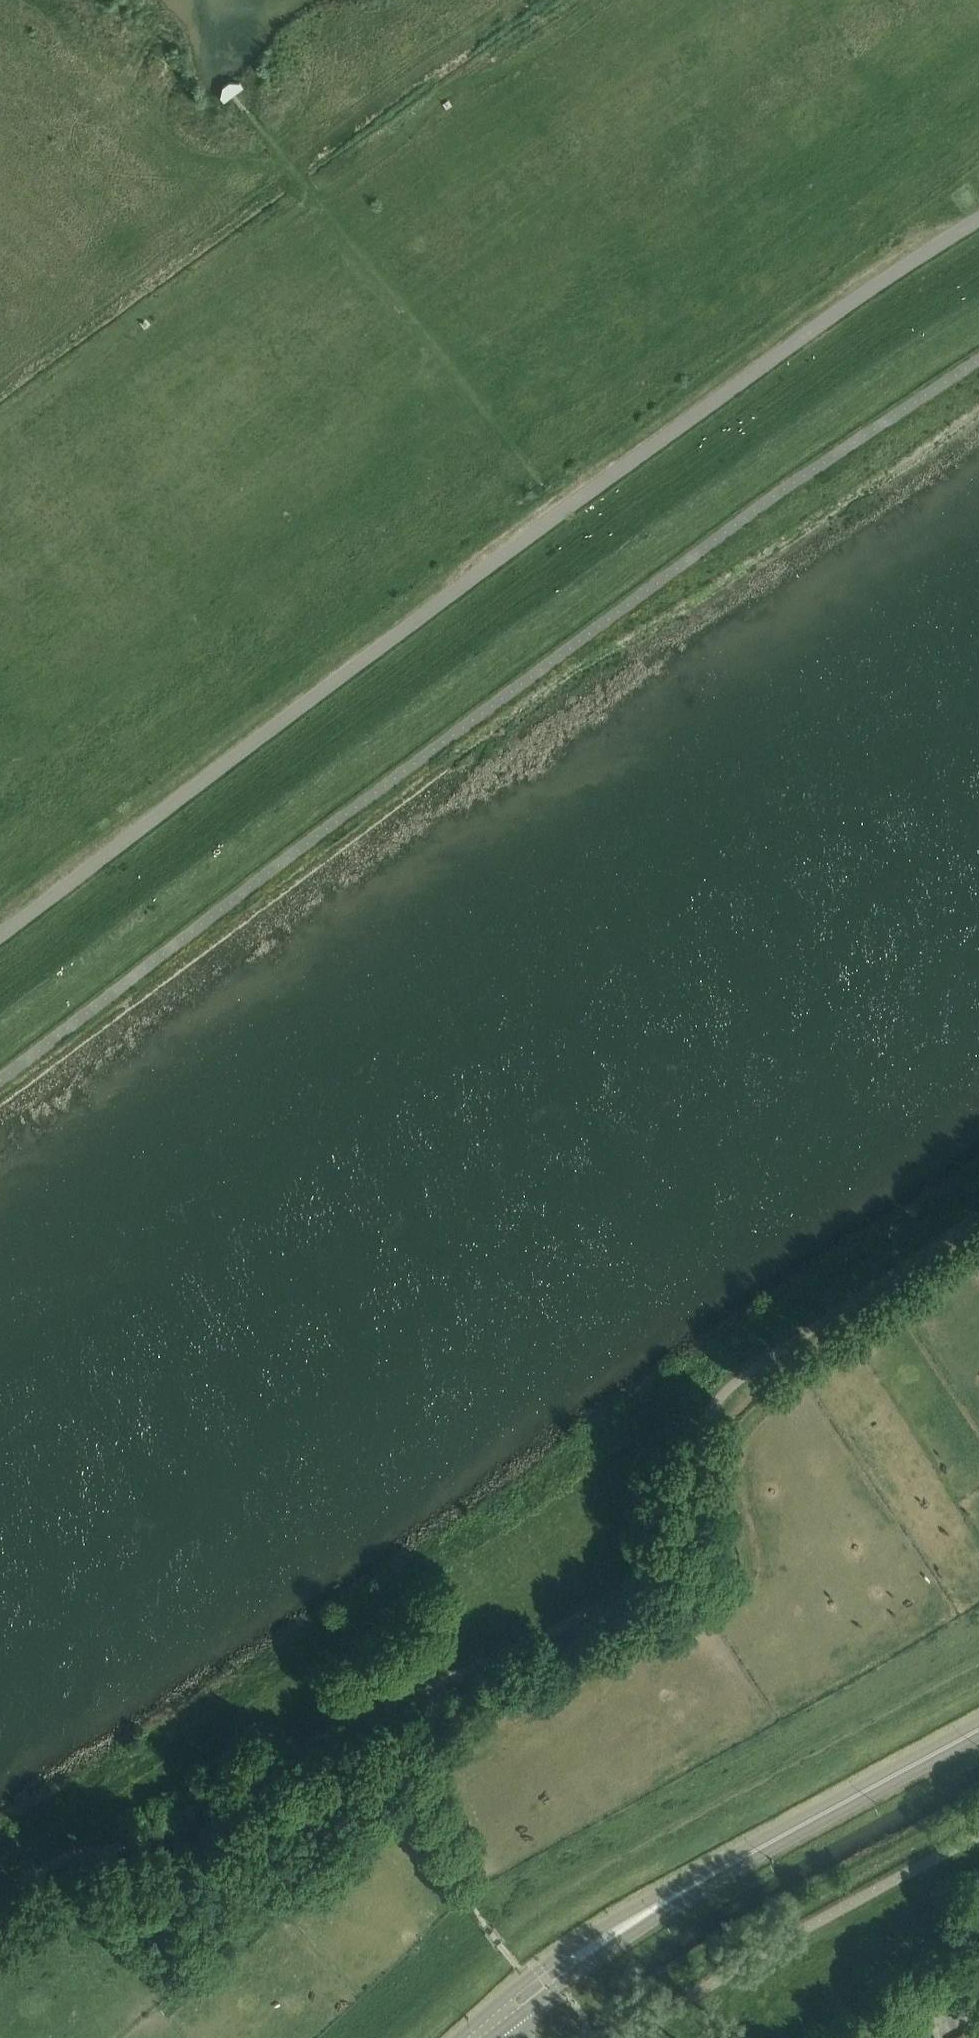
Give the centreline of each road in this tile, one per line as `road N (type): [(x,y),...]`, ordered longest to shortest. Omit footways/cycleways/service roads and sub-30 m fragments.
road 1 (unclassified): [(0,936),(457,590),(978,223)]
road 2 (tertiary): [(978,1726),(543,1976),(475,2036)]

